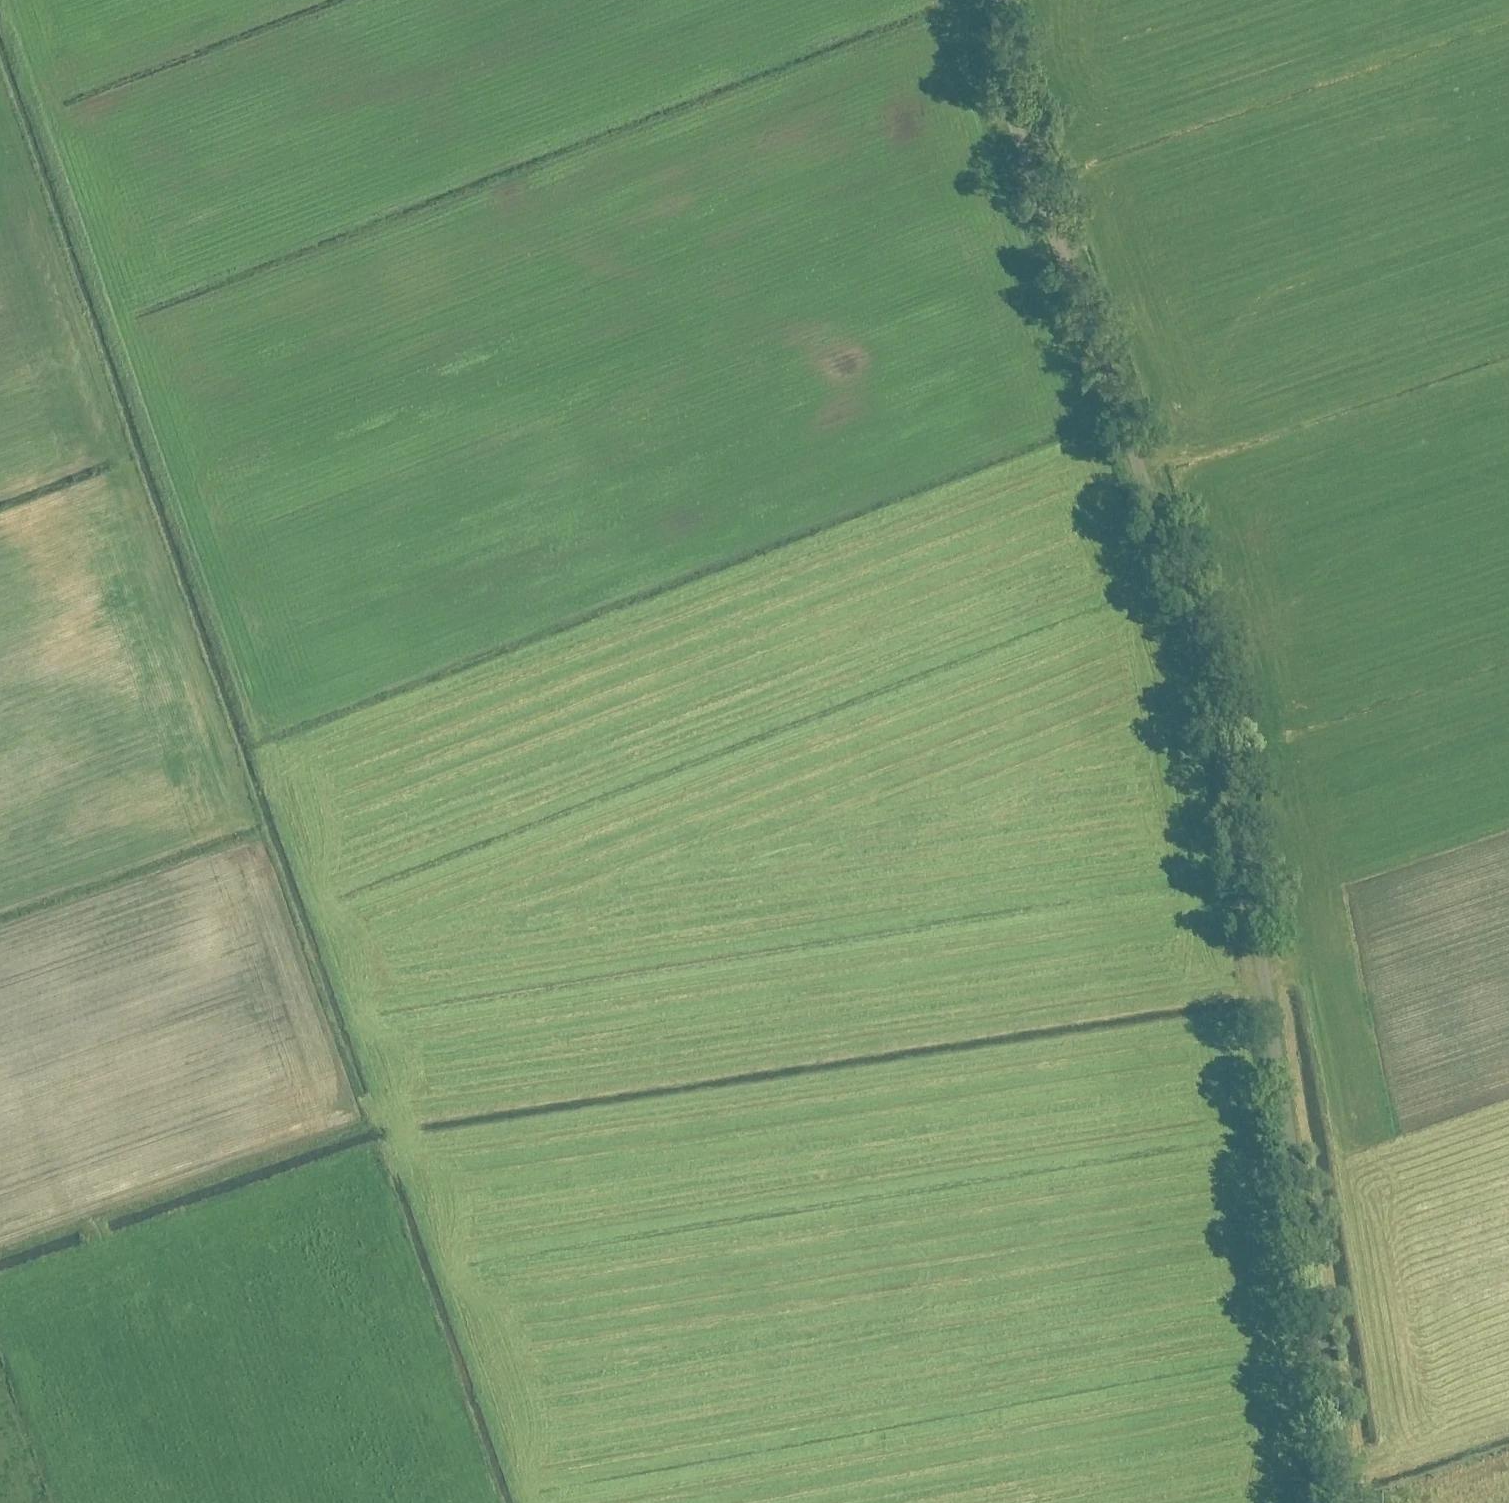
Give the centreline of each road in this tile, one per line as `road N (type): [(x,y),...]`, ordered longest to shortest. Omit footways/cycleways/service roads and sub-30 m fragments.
road 1 (unclassified): [(1354,1502),(1226,704),(1161,473),(1038,159),(1021,92),(1014,0)]

